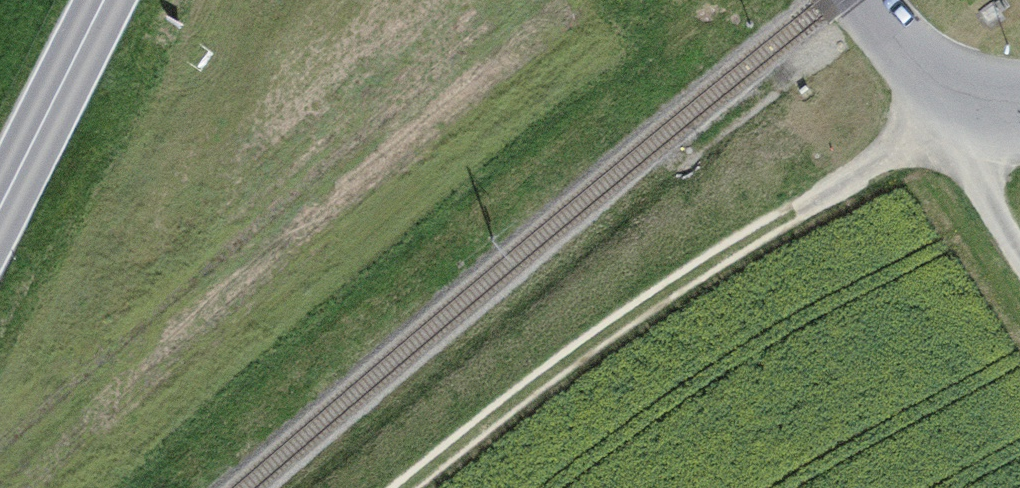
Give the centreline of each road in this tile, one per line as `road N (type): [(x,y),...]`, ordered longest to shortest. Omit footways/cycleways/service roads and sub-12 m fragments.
road 1 (track): [(939,88),(789,199),(596,321),(383,487)]
road 2 (primary): [(101,0),(0,196)]
road 3 (residential): [(881,0),(939,88),(1019,88)]

